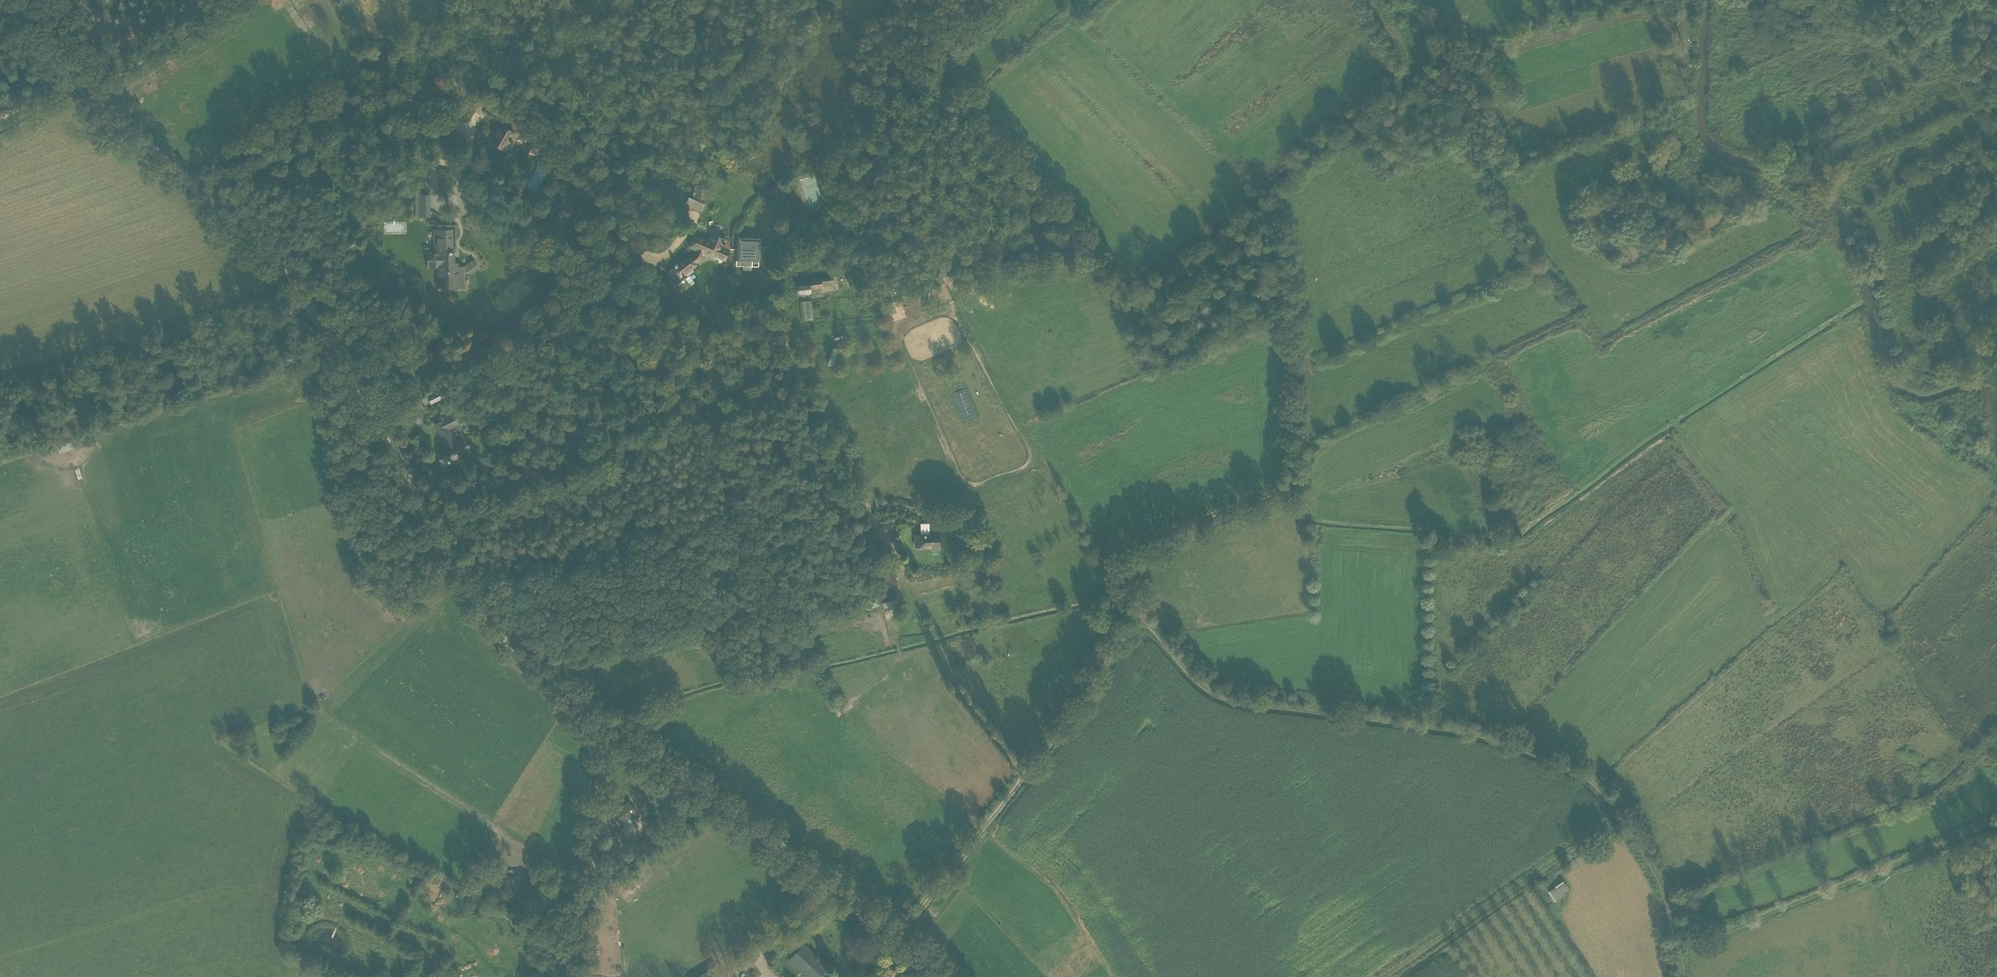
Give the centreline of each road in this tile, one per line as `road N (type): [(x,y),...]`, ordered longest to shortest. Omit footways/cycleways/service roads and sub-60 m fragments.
road 1 (unclassified): [(933,976),(868,914),(496,643),(285,272),(0,9)]
road 2 (track): [(1257,190),(1272,238),(1286,465),(1260,491),(1121,549),(1112,565),(1115,585),(1183,672),(1216,694),(1487,732),(1595,784),(1630,824),(1662,883),(1679,949)]
road 3 (track): [(811,0),(886,52),(1086,246)]
road 4 (track): [(1679,949),(1996,827)]
road 5 (track): [(193,187),(470,0)]
road 6 (track): [(1381,976),(1620,813)]
road 7 (track): [(1452,40),(1257,190)]
road 8 (track): [(568,976),(573,932),(590,893),(711,804)]
road 9 (track): [(1086,246),(1070,241),(876,269)]
road 10 (track): [(1257,190),(1130,274),(1086,246)]

